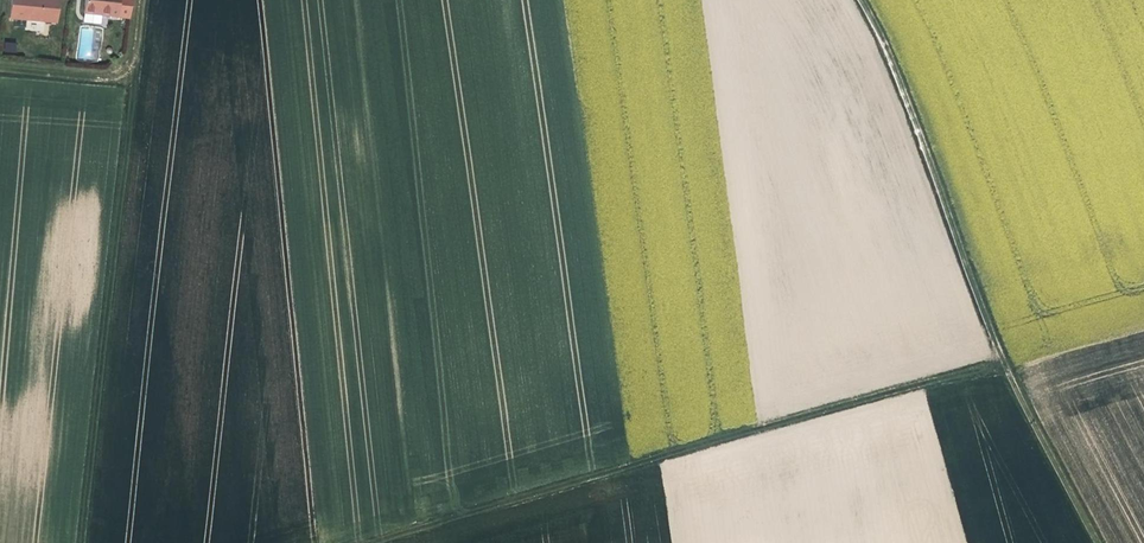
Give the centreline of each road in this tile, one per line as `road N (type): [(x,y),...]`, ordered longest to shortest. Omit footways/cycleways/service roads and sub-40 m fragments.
road 1 (track): [(1006,367),(694,446),(366,542)]
road 2 (track): [(80,542),(144,0)]
road 3 (track): [(1006,367),(864,0)]
road 4 (track): [(1099,542),(1006,367)]
road 5 (track): [(135,80),(0,68)]

